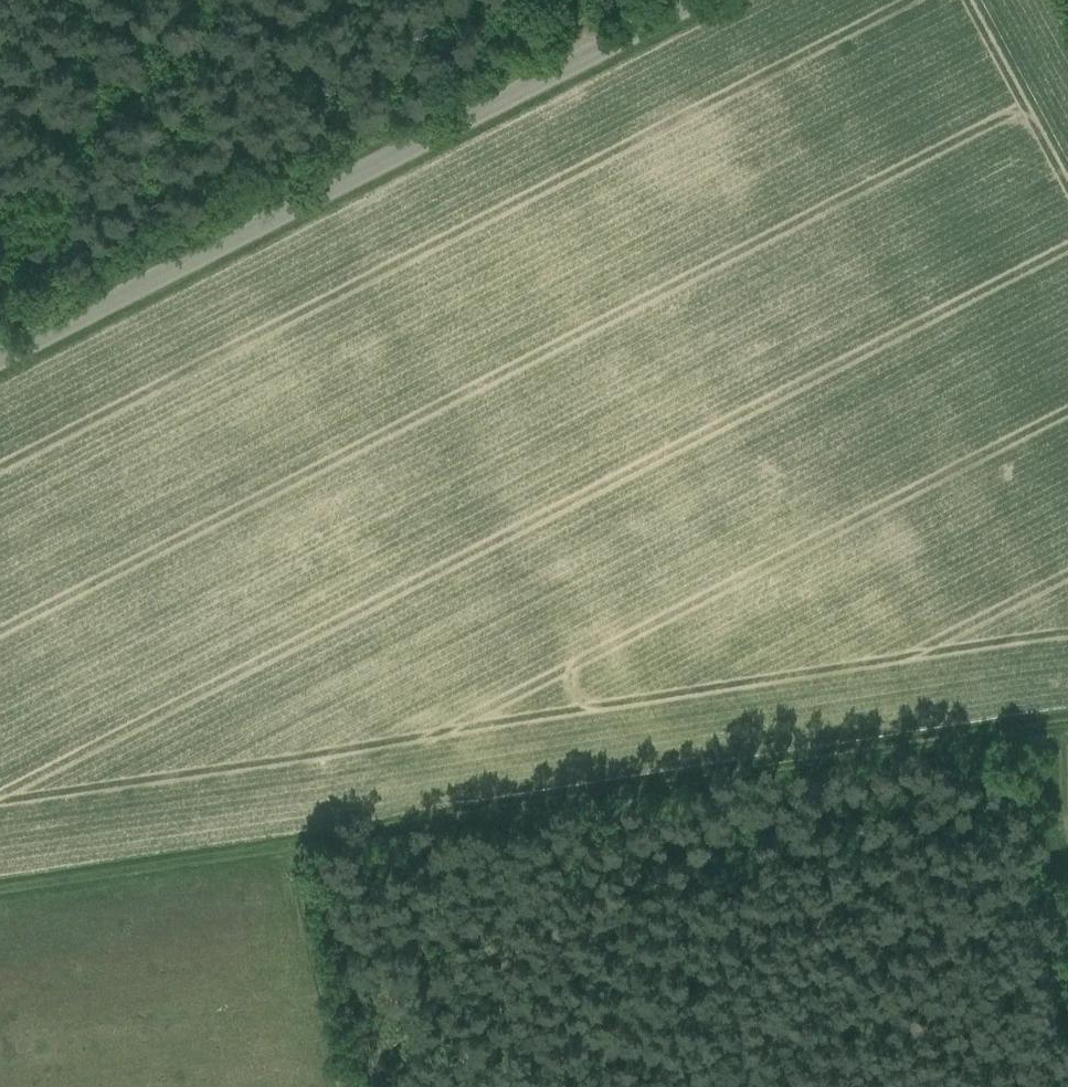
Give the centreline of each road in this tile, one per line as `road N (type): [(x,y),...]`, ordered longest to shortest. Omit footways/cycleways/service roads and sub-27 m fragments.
road 1 (unclassified): [(0,356),(695,0)]
road 2 (track): [(411,832),(1067,732)]

